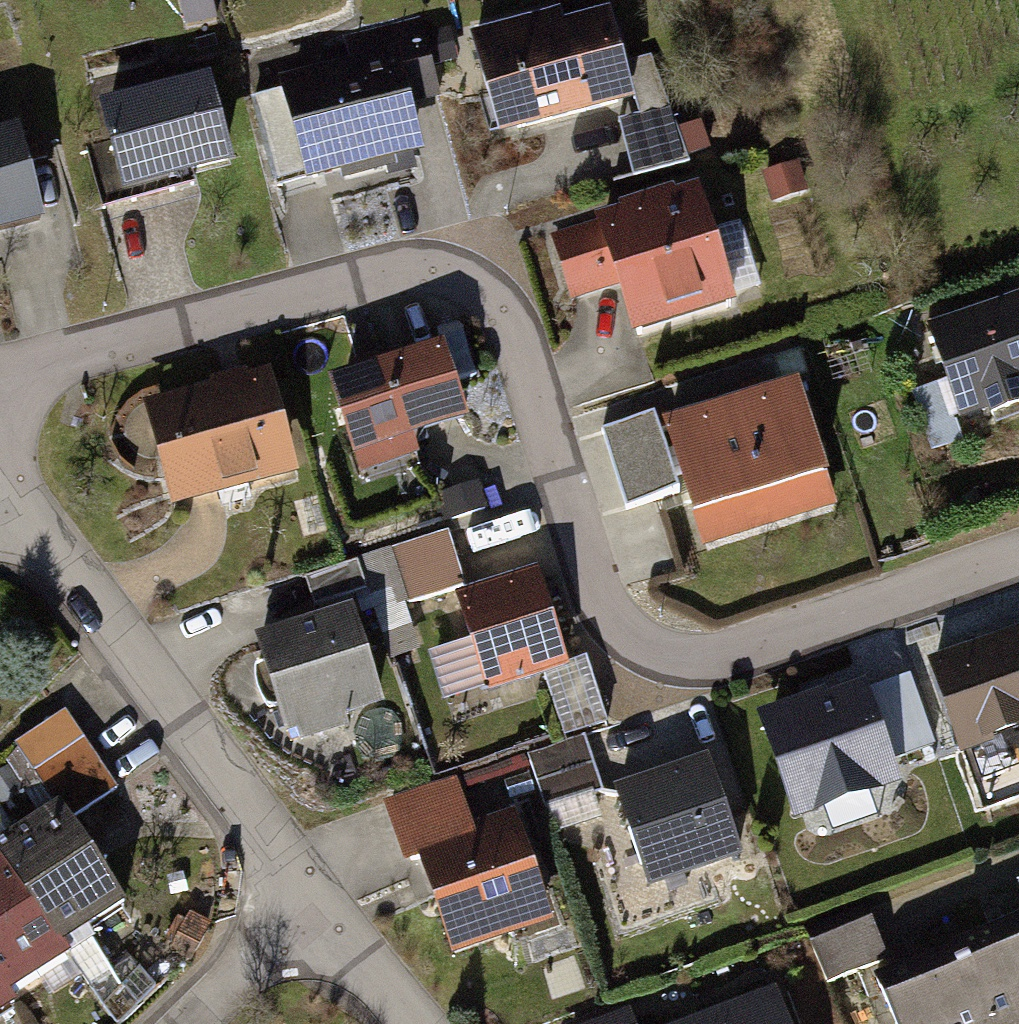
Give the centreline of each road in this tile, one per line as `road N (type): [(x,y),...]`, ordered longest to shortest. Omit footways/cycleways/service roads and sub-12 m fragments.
road 1 (residential): [(1018,559),(761,644),(698,656),(650,639),(609,598),(519,332),(489,289),(442,275),(384,277),(0,377)]
road 2 (residential): [(432,1023),(315,890),(9,500)]

